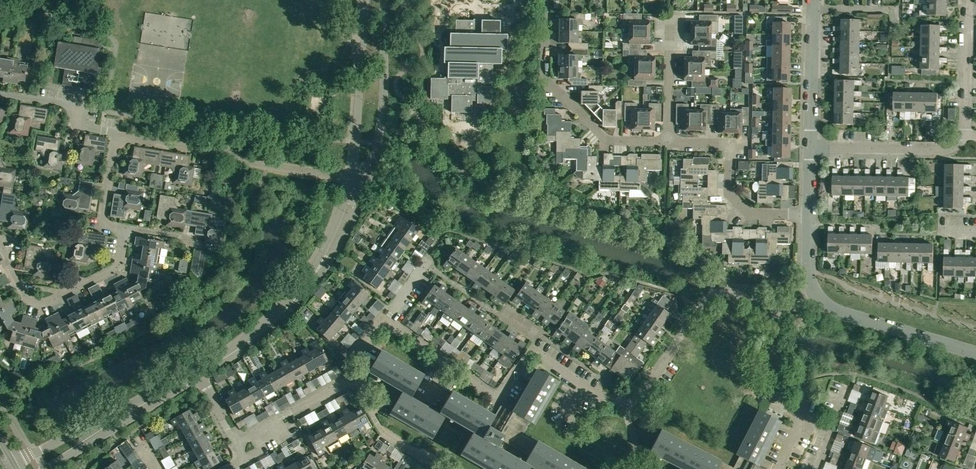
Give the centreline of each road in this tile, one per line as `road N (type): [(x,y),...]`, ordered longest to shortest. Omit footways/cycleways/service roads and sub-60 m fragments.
road 1 (residential): [(771,317),(734,293),(716,294),(630,402),(595,395),(532,351),(497,401),(384,321)]
road 2 (residential): [(350,178),(115,136)]
road 3 (residential): [(669,142),(612,142),(543,78),(544,0)]
road 4 (residential): [(125,228),(117,267),(44,304),(25,298),(0,243)]
road 5 (residential): [(809,213),(747,211),(730,193),(730,143),(669,142)]
road 6 (unclassified): [(368,182),(382,113),(383,0)]
road 7 (unclassified): [(366,0),(350,178)]
road 8 (unclassified): [(975,353),(843,314),(817,296)]
road 9 (unclassified): [(198,374),(280,316),(320,265)]
road 10 (residential): [(811,148),(942,150),(965,136)]
road 11 (unclassified): [(811,148),(813,9)]
road 12 (residential): [(445,468),(381,430),(362,391),(346,384)]
road 13 (residential): [(0,94),(73,106),(81,127),(115,136)]
road 14 (residential): [(669,142),(671,12)]
road 15 (residential): [(965,136),(968,9)]
road 16 (residential): [(239,443),(346,384)]
road 17 (residential): [(805,416),(777,401),(764,379),(771,317)]

